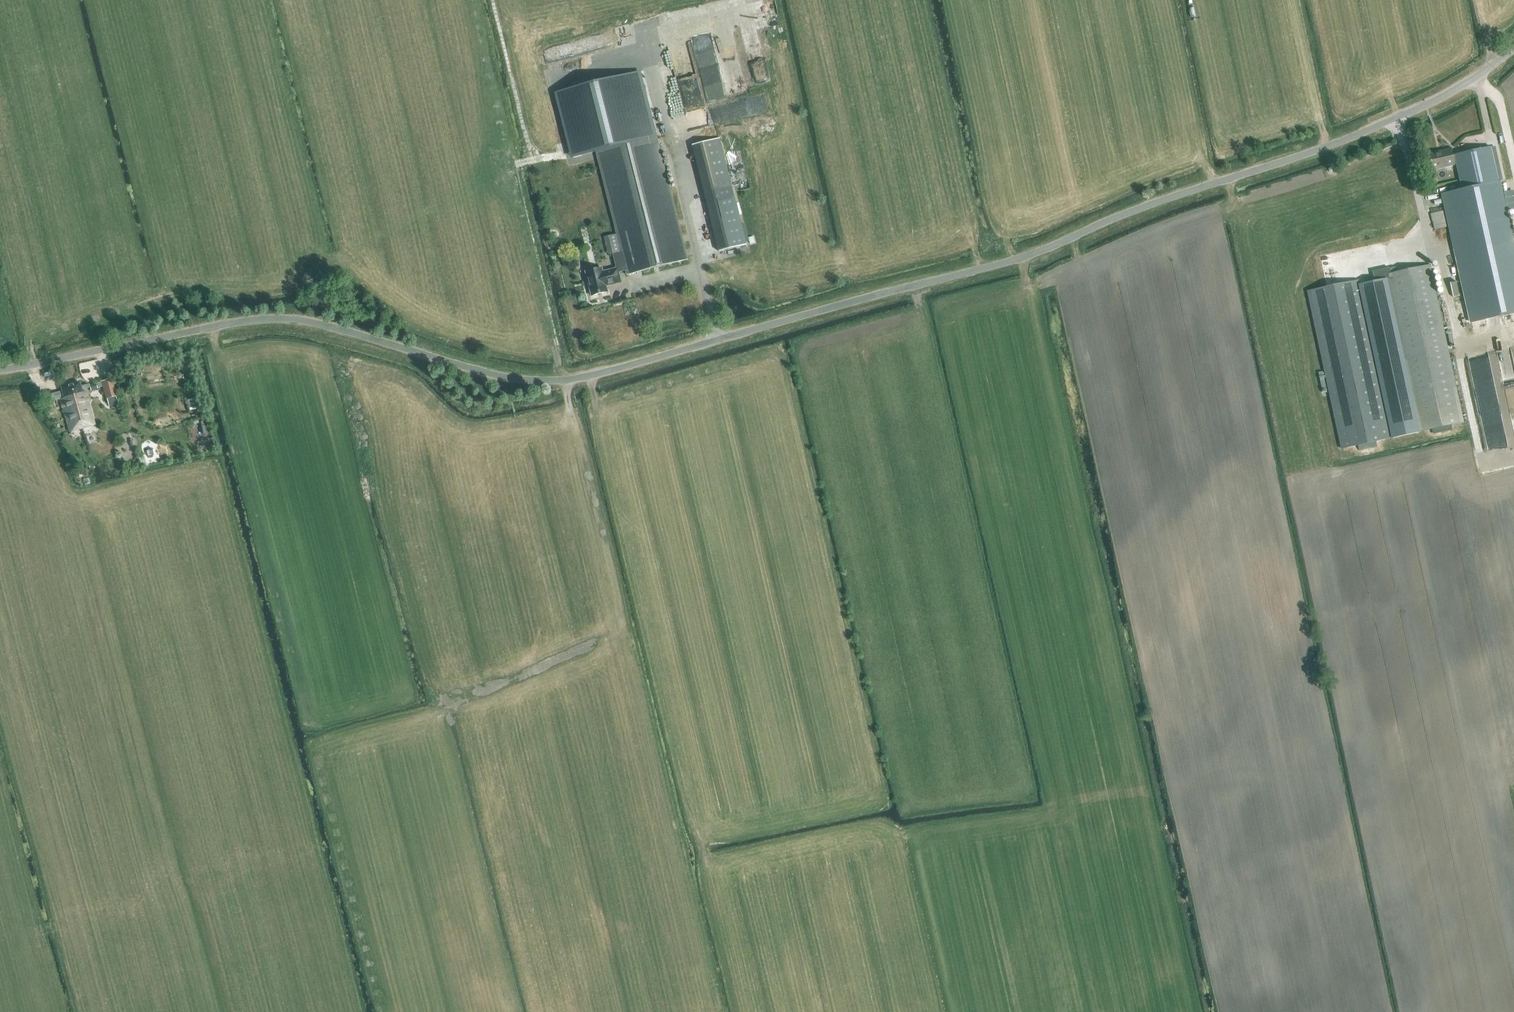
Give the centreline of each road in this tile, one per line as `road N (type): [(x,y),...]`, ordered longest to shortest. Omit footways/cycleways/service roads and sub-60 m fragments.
road 1 (unclassified): [(0,369),(286,319),(510,379),(588,376),(1035,253),(1164,199),(1355,136),(1447,94),(1513,48)]

